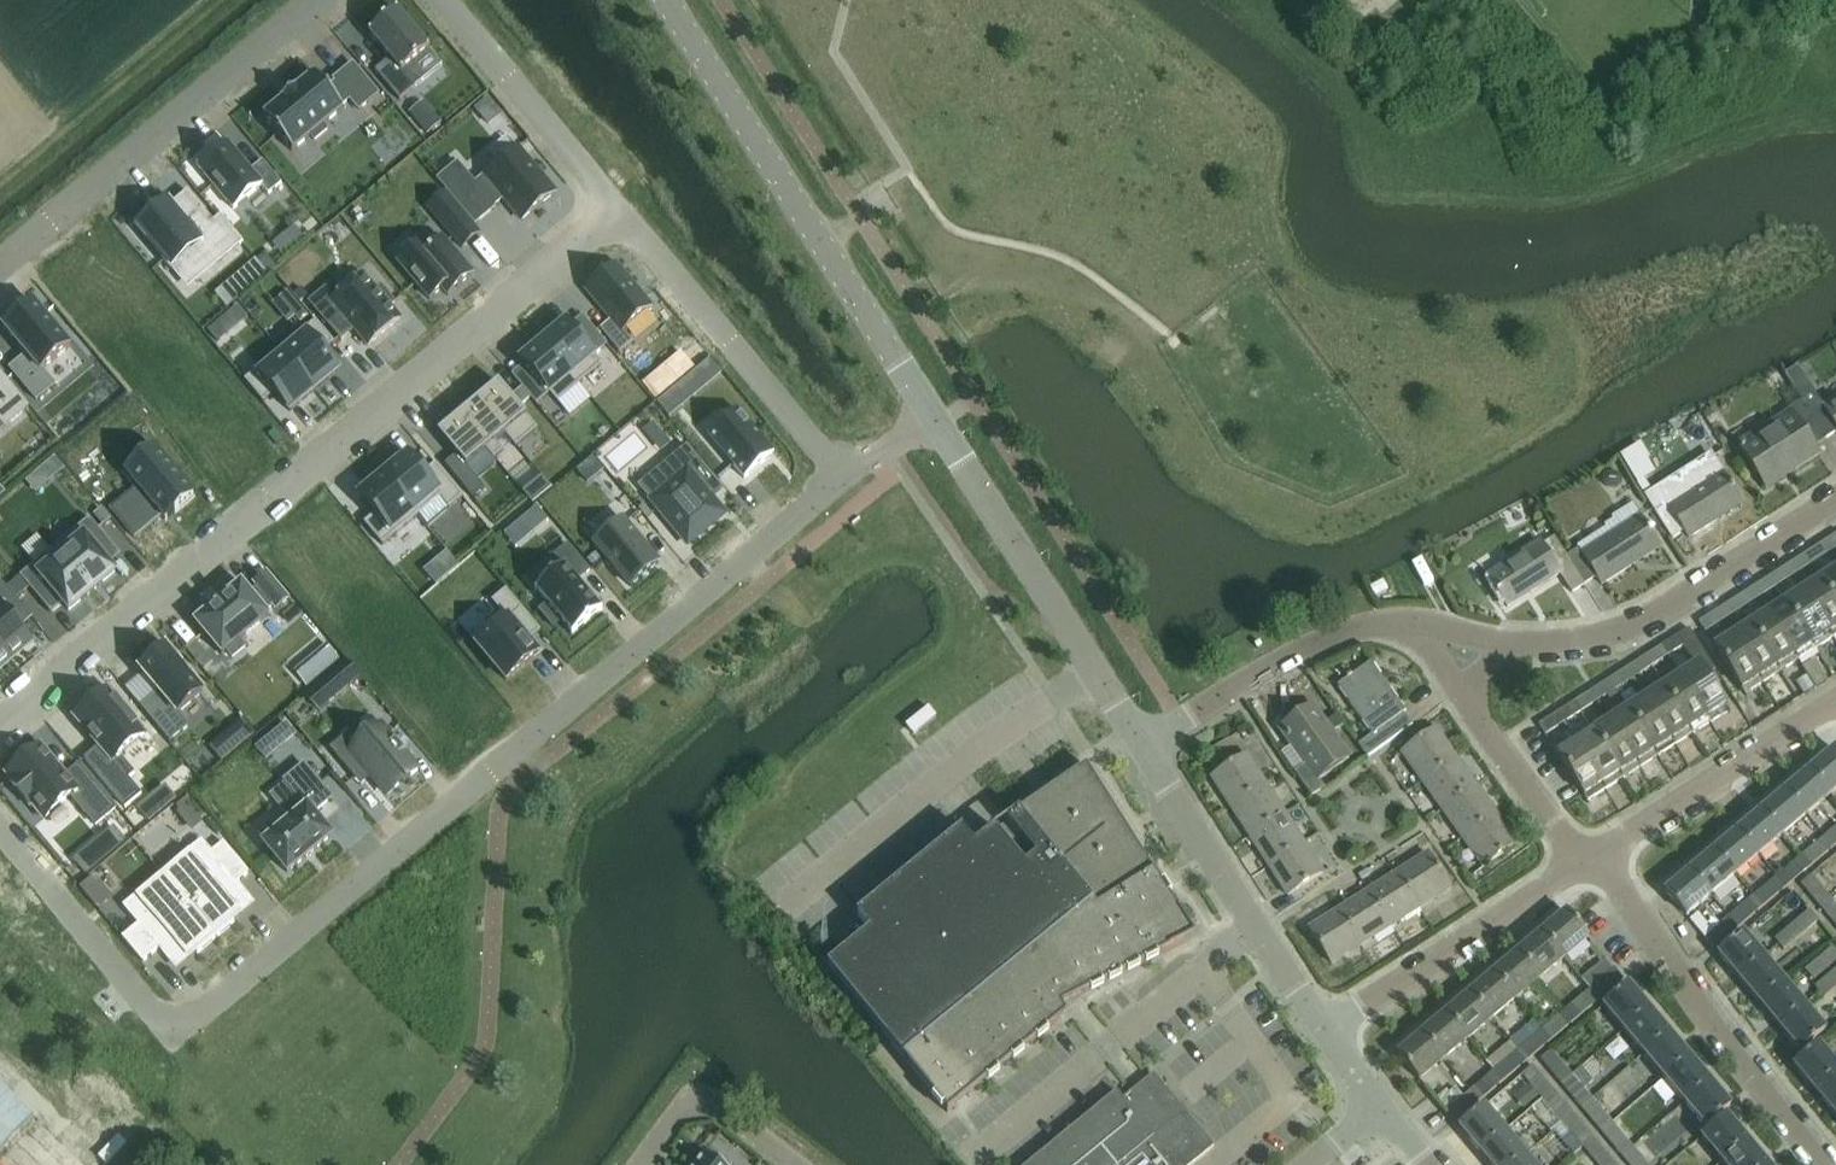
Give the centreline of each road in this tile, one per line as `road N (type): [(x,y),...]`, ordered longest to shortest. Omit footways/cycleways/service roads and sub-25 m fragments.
road 1 (residential): [(842,475),(174,1033),(0,826)]
road 2 (residential): [(0,722),(617,207)]
road 3 (unclassified): [(927,405),(667,0)]
road 4 (residential): [(0,260),(311,0)]
road 5 (unclassified): [(1140,744),(927,405)]
road 6 (residential): [(1823,1164),(1592,853)]
road 7 (residential): [(1514,637),(1572,638),(1627,624),(1678,601),(1835,499)]
road 8 (residential): [(617,207),(842,475)]
road 9 (unclassified): [(1321,1029),(1140,744)]
road 10 (residential): [(1321,1029),(1581,861)]
road 11 (residential): [(1140,744),(1334,636),(1374,623),(1415,625)]
road 12 (residential): [(1592,853),(1835,701)]
road 13 (residential): [(443,0),(617,207)]
road 14 (residential): [(797,1164),(717,1104),(677,1108),(635,1164)]
road 15 (residential): [(1581,861),(1461,695)]

